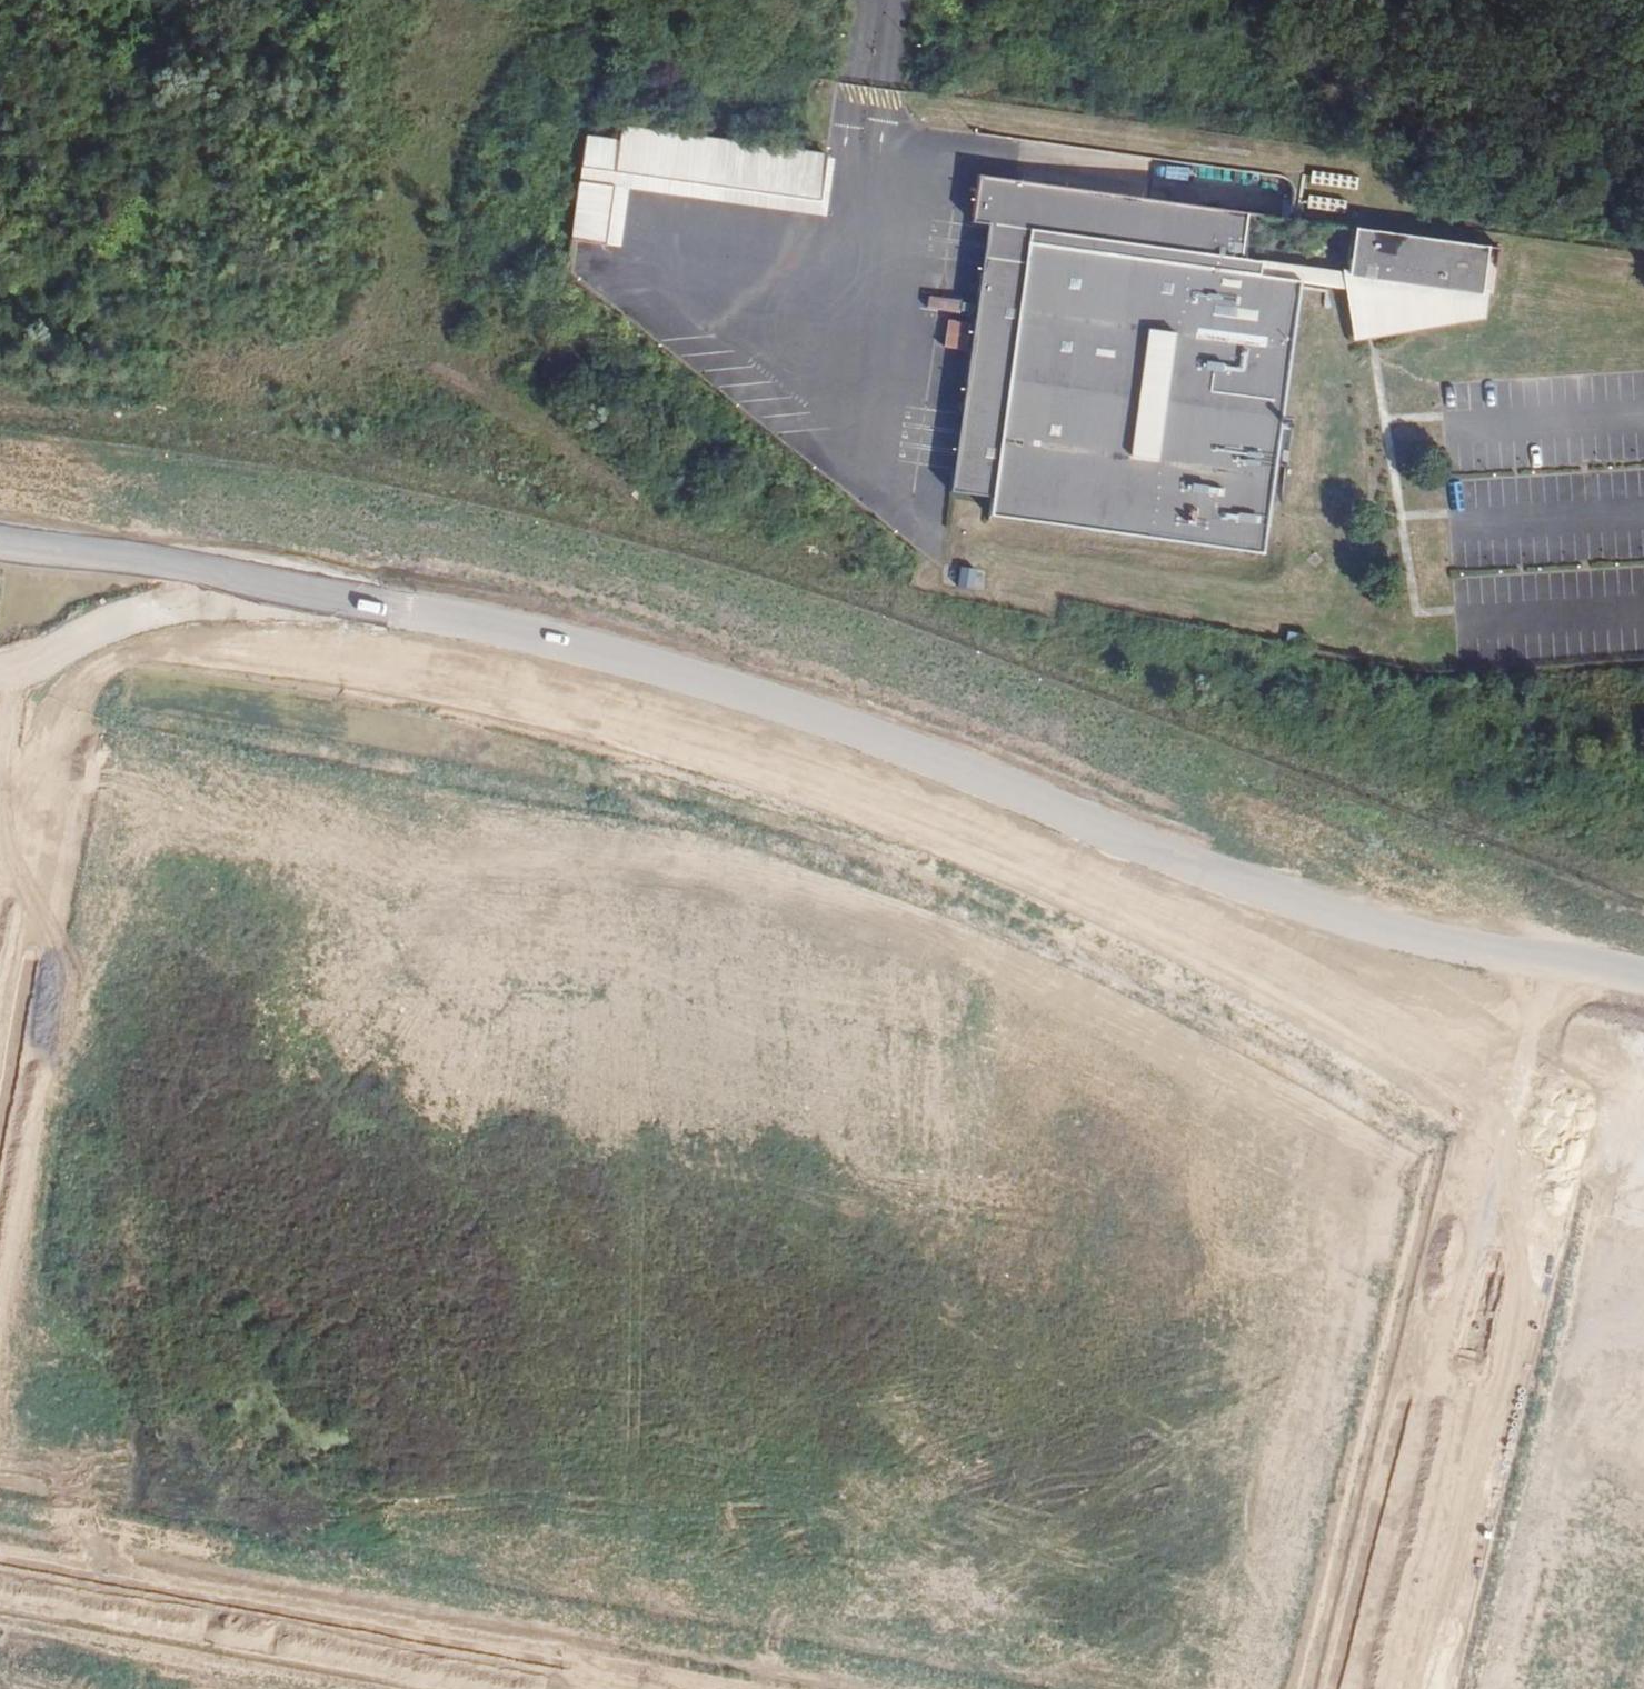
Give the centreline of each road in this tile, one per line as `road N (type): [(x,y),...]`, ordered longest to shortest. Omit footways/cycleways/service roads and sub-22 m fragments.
road 1 (unknown): [(1548,956),(1370,1688)]
road 2 (unknown): [(60,553),(0,834)]

